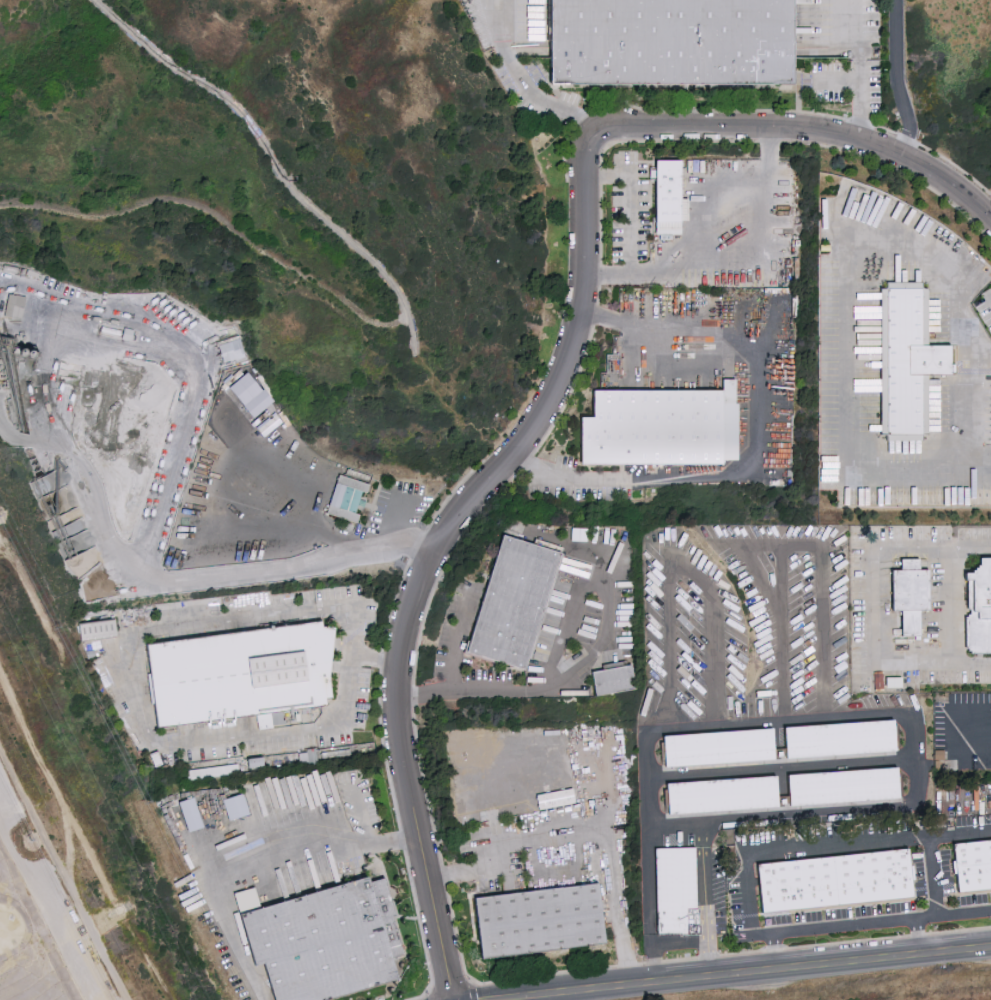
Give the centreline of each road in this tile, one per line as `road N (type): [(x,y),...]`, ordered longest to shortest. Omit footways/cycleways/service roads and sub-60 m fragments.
road 1 (residential): [(453,999),(404,770),(404,663),(440,540),(544,419),(569,365),(590,293),(589,153),(599,137)]
road 2 (tertiary): [(486,999),(990,946)]
road 3 (residential): [(990,221),(921,169),(841,140),(599,137)]

